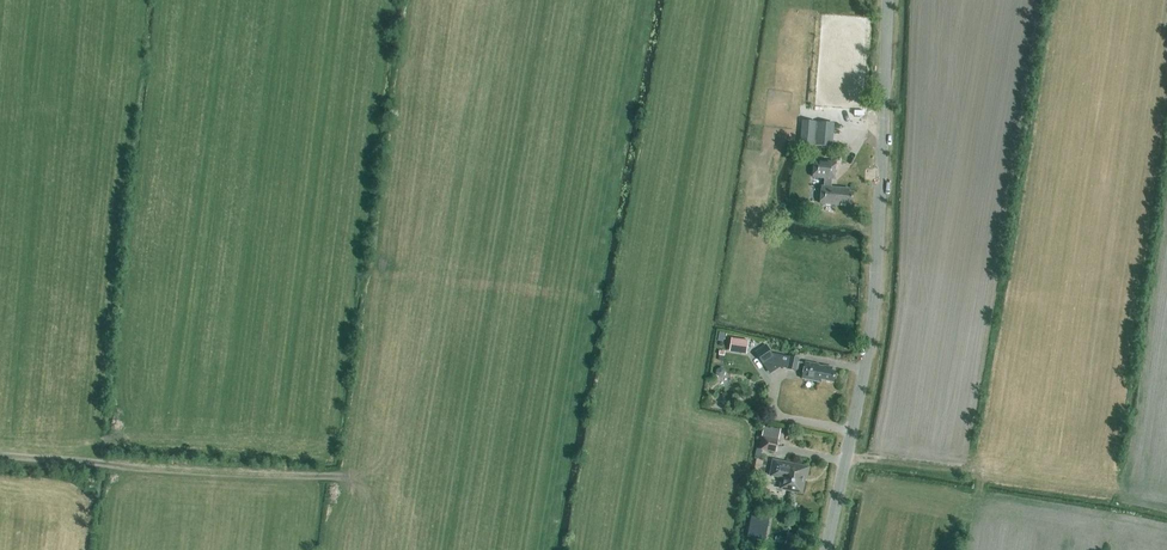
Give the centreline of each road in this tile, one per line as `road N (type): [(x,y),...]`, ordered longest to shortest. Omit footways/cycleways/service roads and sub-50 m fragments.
road 1 (unclassified): [(826,549),(873,311),(889,0)]

